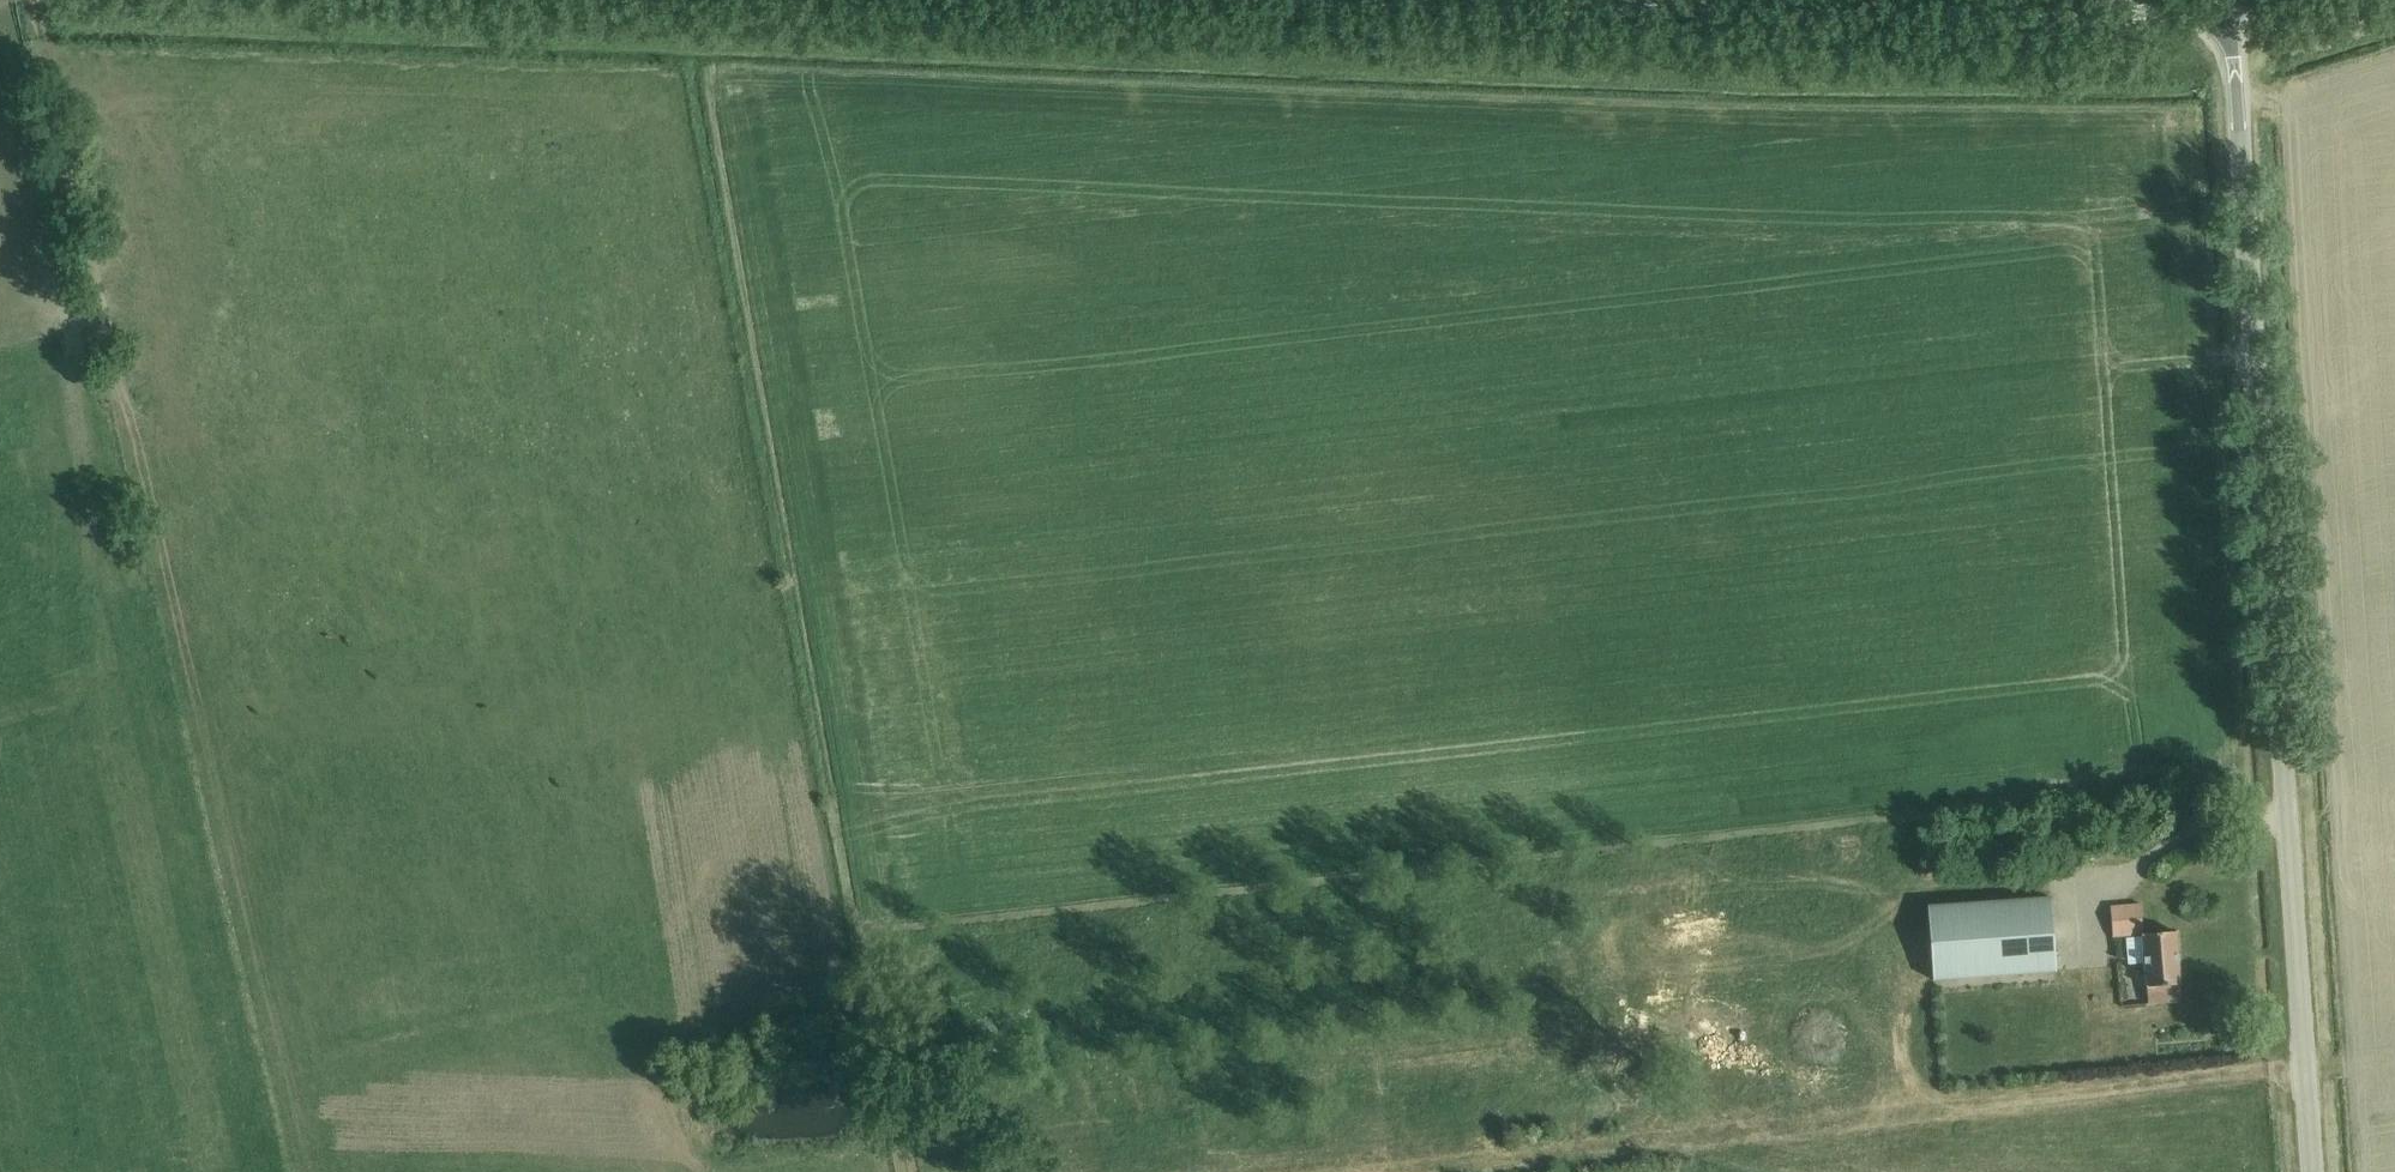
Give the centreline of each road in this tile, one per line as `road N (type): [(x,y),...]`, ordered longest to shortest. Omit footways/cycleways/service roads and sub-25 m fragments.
road 1 (unclassified): [(2311,1171),(2226,1)]
road 2 (unclassified): [(2226,1),(2077,18),(1462,0)]

